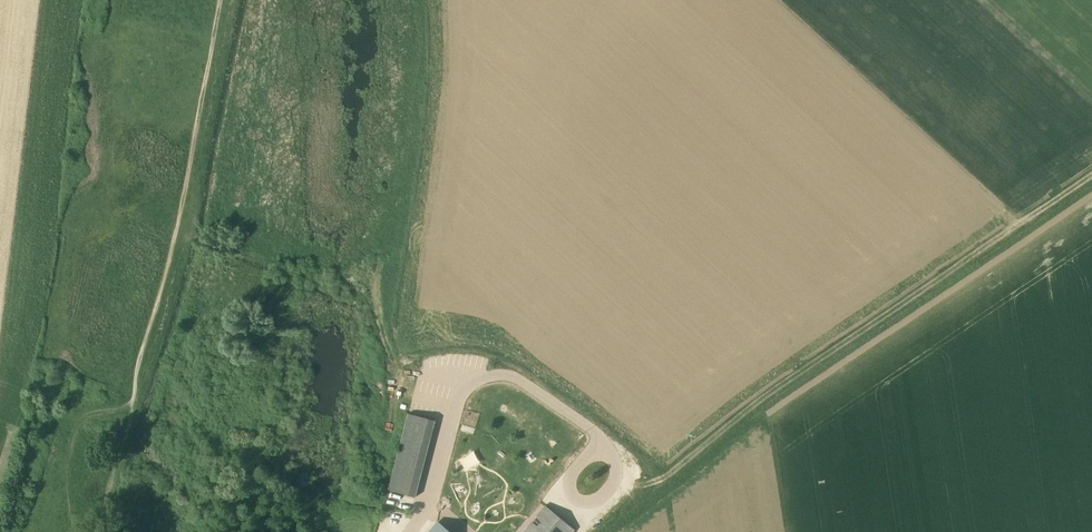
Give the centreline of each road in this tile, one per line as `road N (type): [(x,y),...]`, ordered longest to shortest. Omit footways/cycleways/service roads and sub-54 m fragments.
road 1 (track): [(518,531),(547,499),(588,527),(645,494),(760,400),(1019,225)]
road 2 (track): [(221,0),(175,236),(133,401),(86,418),(66,465),(73,531)]
road 3 (track): [(772,0),(1019,225)]

